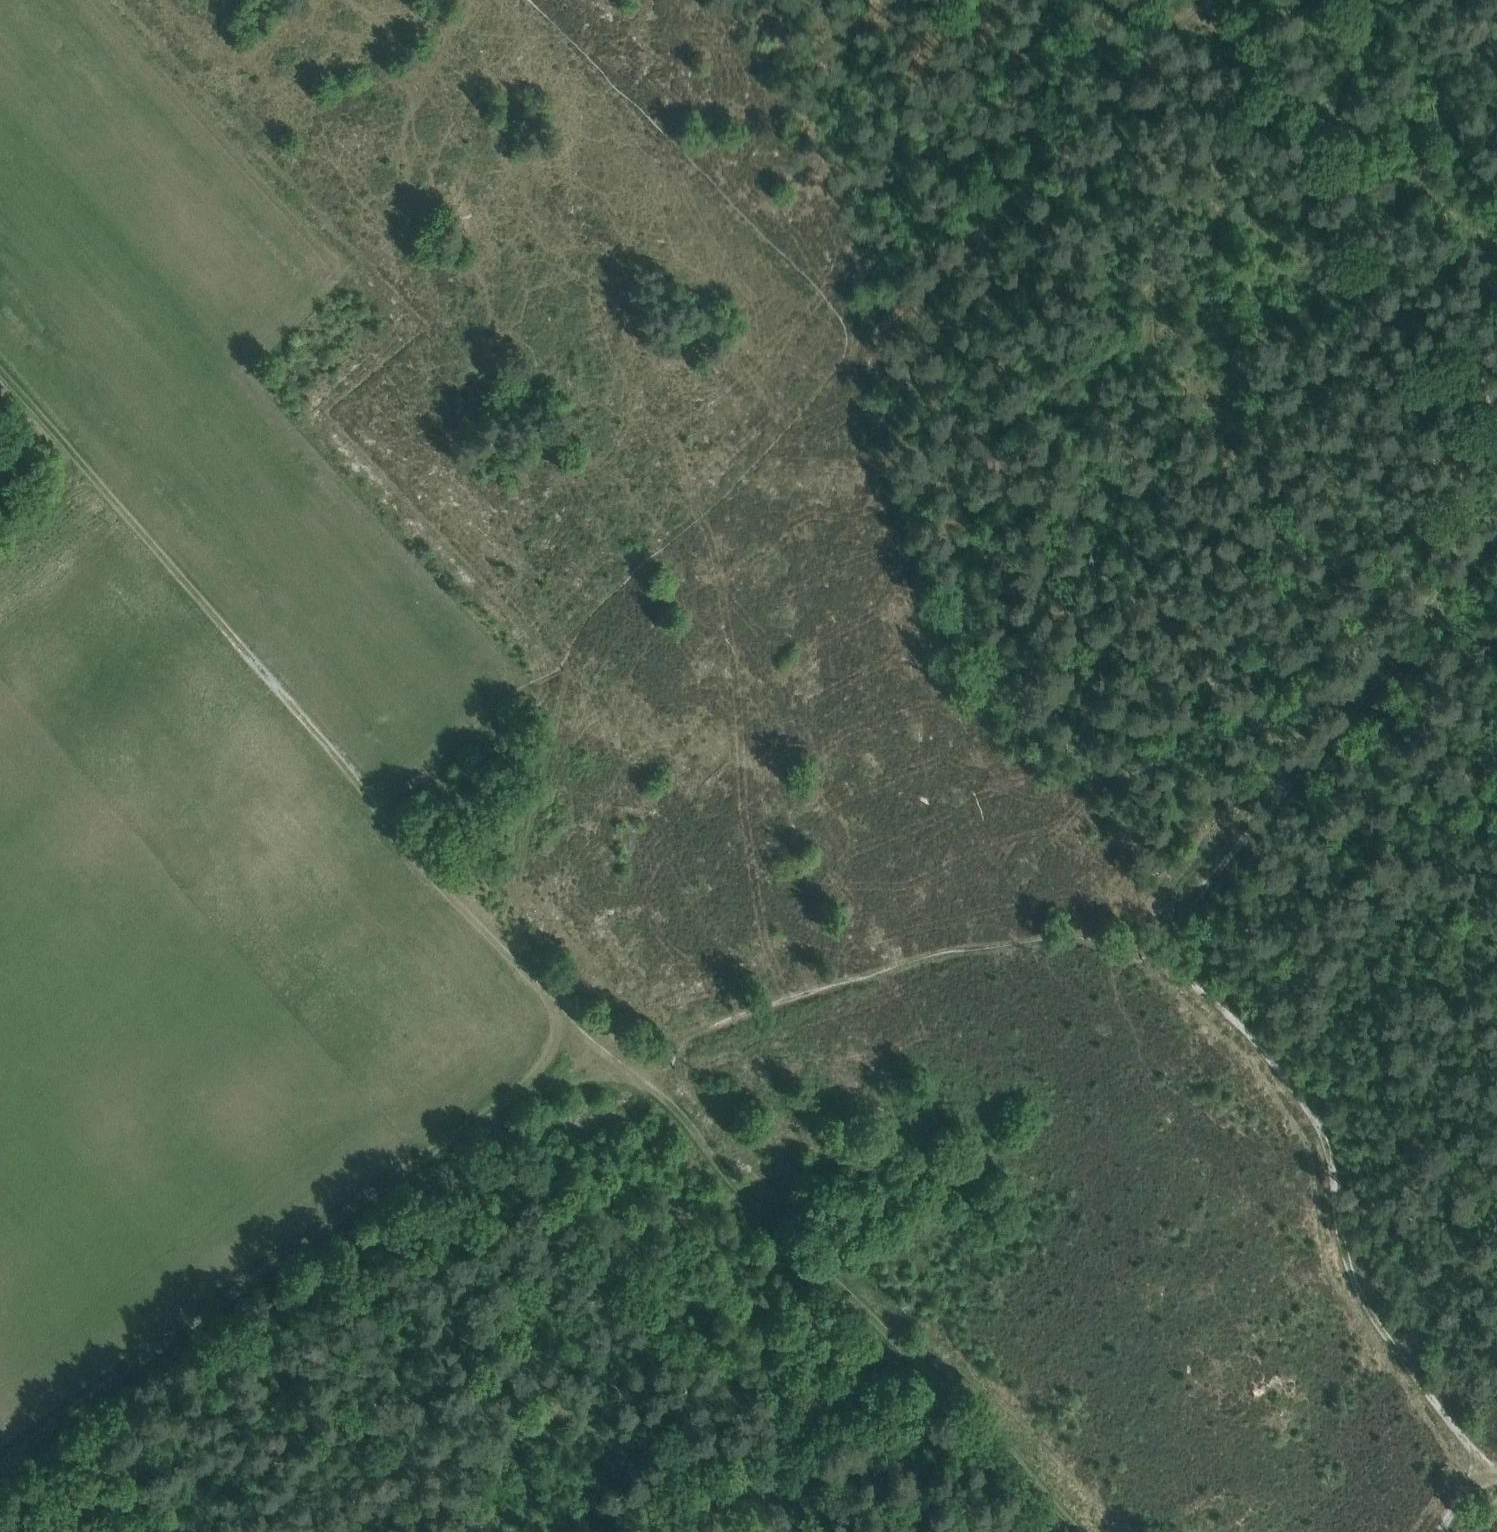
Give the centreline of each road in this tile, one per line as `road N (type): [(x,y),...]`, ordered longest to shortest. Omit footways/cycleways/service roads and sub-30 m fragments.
road 1 (track): [(1074,1531),(417,841),(0,385)]
road 2 (track): [(1496,530),(1186,907),(1168,944),(1190,979),(1271,1062),(1388,1333),(1434,1412),(1484,1459)]
road 3 (track): [(0,1479),(613,1044)]
road 4 (track): [(1195,0),(1496,233)]

